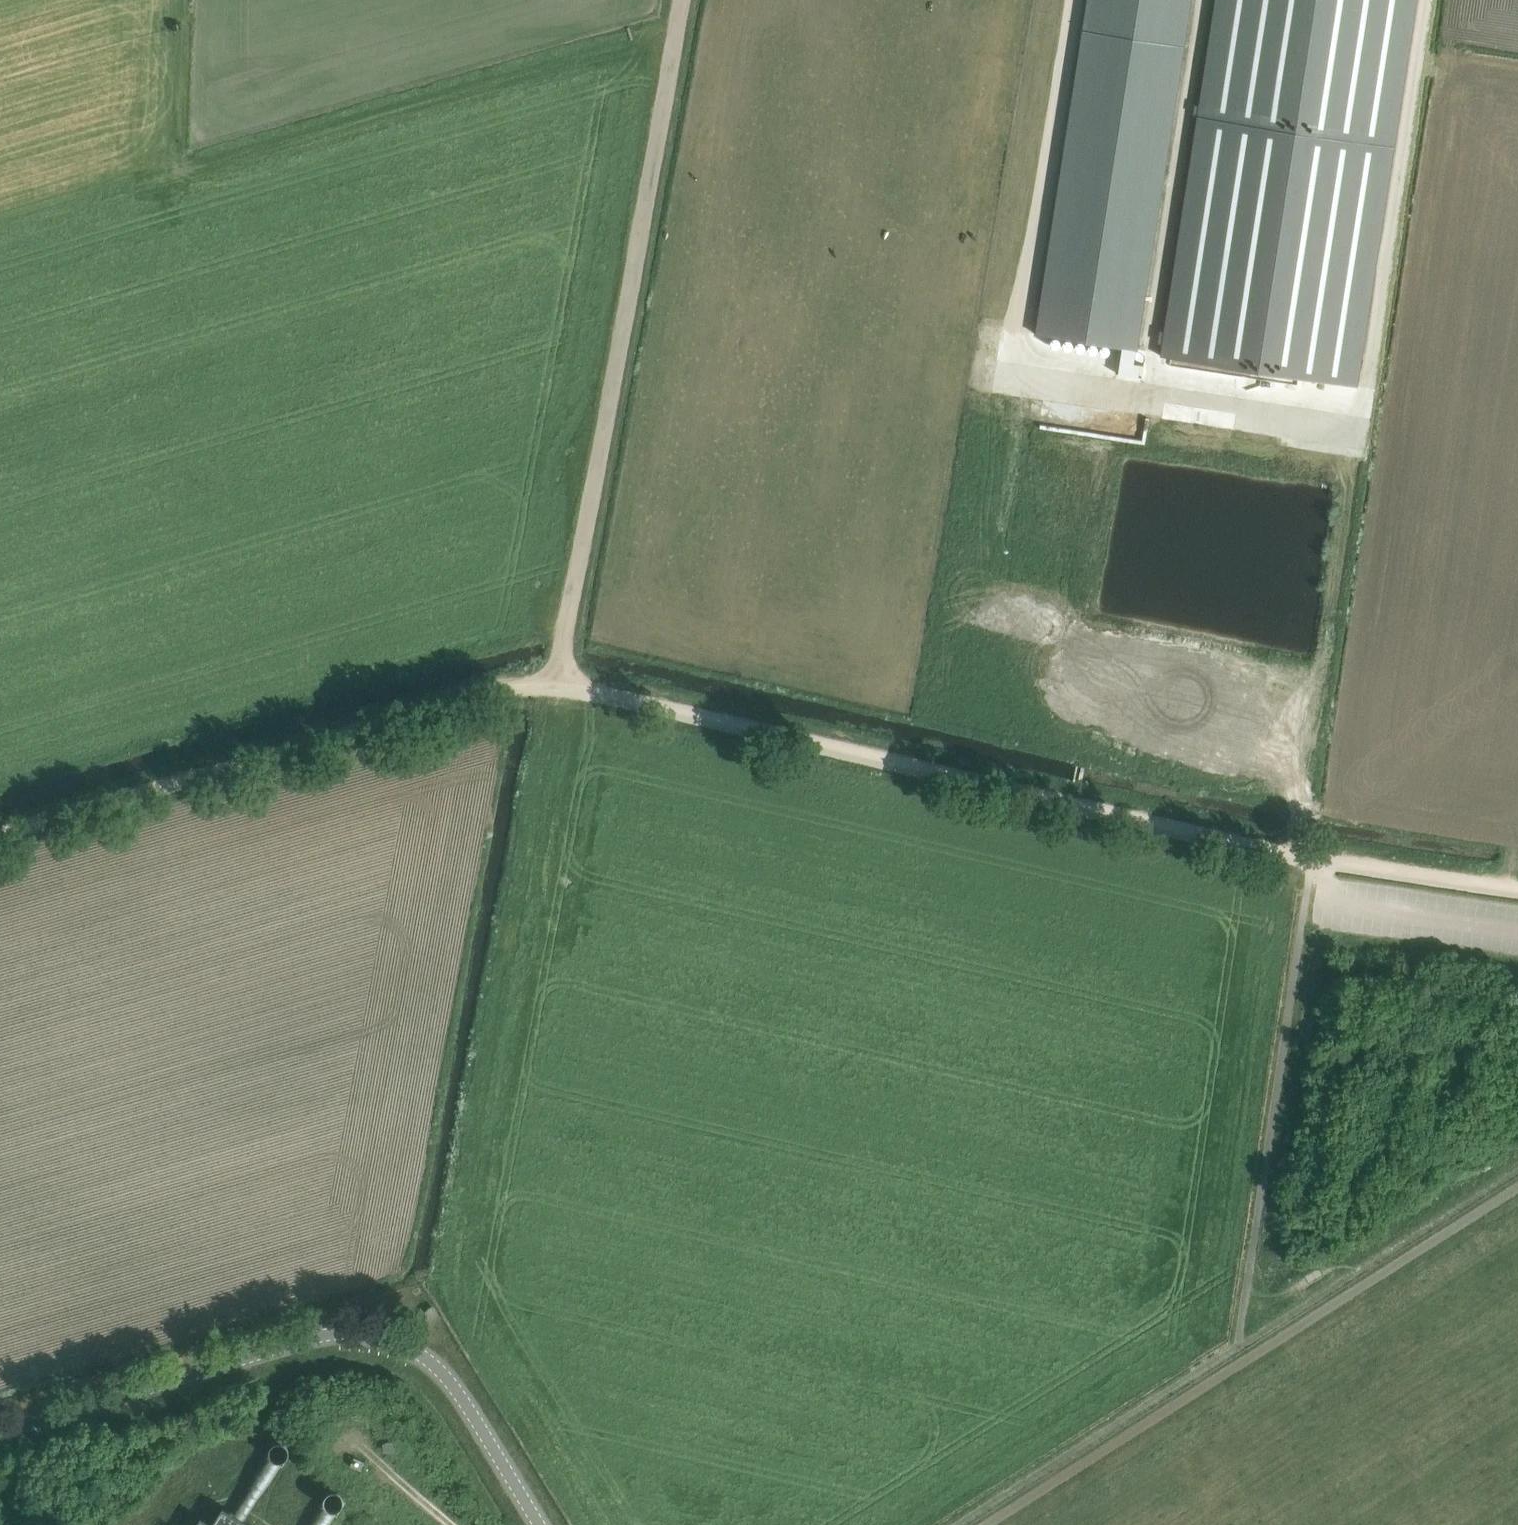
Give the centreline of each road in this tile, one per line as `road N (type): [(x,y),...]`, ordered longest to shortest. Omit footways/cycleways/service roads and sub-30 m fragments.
road 1 (track): [(555,681),(1313,858),(1517,888)]
road 2 (unclassified): [(555,686),(680,0)]
road 3 (track): [(555,681),(340,733),(0,831)]

